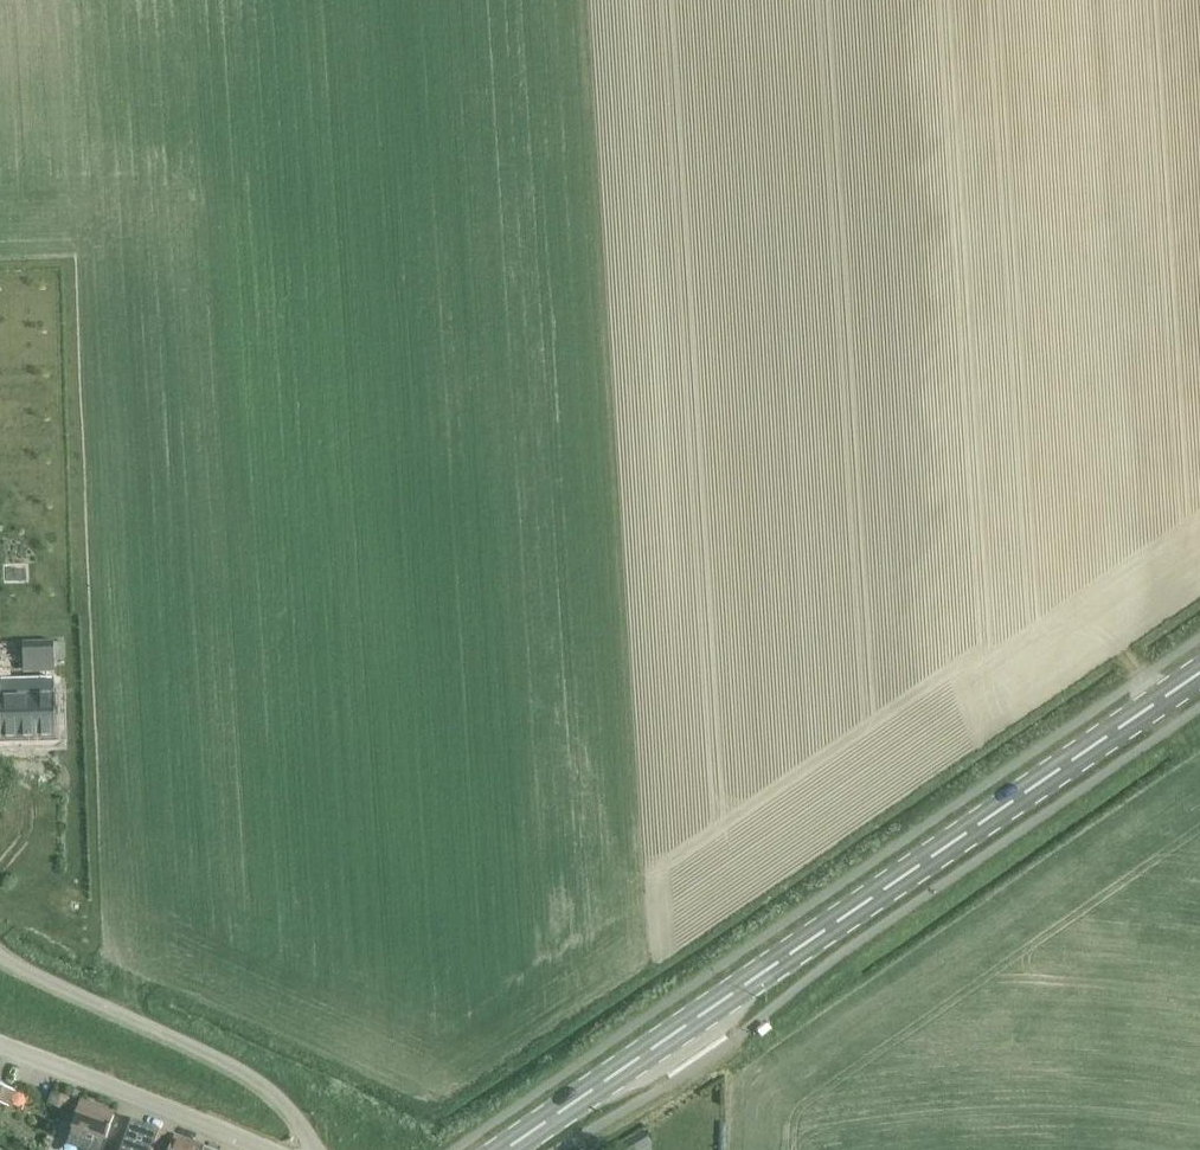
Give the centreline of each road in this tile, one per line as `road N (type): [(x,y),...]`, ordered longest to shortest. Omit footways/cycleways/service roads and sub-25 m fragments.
road 1 (secondary): [(508,1149),(1199,676)]
road 2 (unclassified): [(312,1149),(279,1098),(250,1075),(0,954)]
road 3 (unclassified): [(256,1149),(0,1047)]

